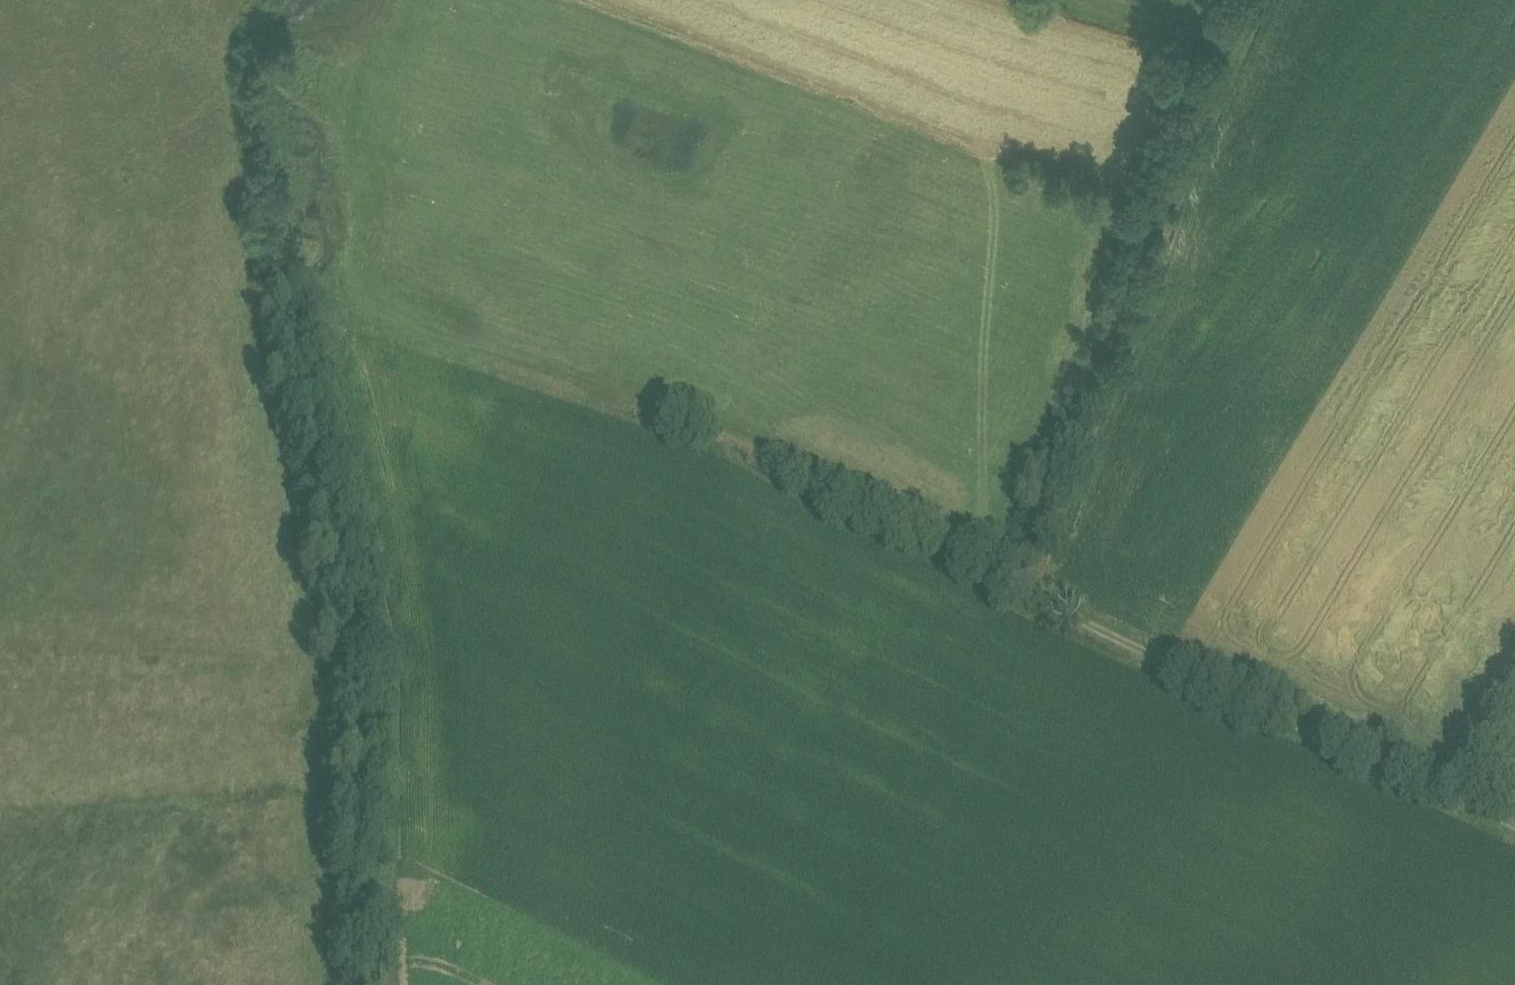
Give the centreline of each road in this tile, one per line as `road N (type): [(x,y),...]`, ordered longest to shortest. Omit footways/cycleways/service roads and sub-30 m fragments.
road 1 (track): [(1514,831),(1046,612),(1036,544),(1158,224),(1205,64)]

